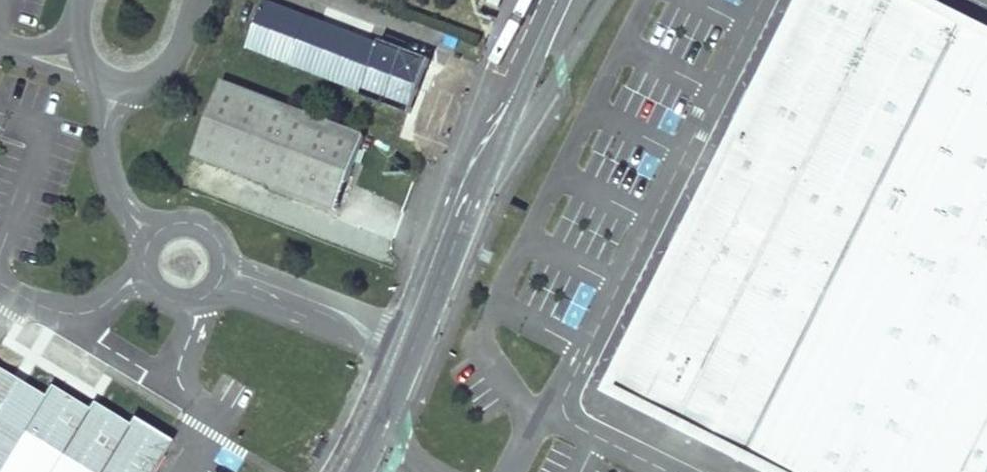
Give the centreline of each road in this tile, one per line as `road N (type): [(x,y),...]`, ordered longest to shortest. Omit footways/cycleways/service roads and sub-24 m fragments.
road 1 (unclassified): [(554,0),(429,286)]
road 2 (unclassified): [(429,286),(331,471)]
road 3 (unclassified): [(357,471),(428,314),(429,286)]

